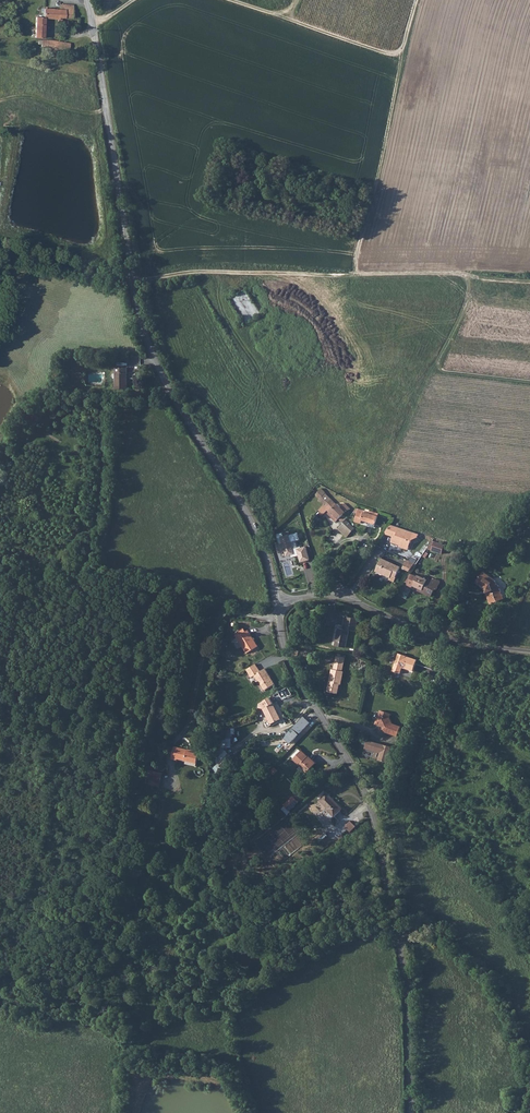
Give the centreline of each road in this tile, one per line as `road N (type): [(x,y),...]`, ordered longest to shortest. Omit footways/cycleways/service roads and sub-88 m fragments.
road 1 (unclassified): [(87,0),(149,345),(256,529),(277,603)]
road 2 (unclassified): [(277,603),(295,674),(344,752),(385,862),(409,1001),(411,1112)]
road 3 (track): [(0,253),(111,279),(356,274)]
road 4 (unclassified): [(277,603),(334,596),(457,642),(529,651)]
road 5 (track): [(356,274),(398,52)]
road 6 (track): [(175,786),(170,748),(187,725),(206,639),(221,614)]
road 7 (track): [(228,0),(398,52)]
road 8 (track): [(356,274),(529,278)]

